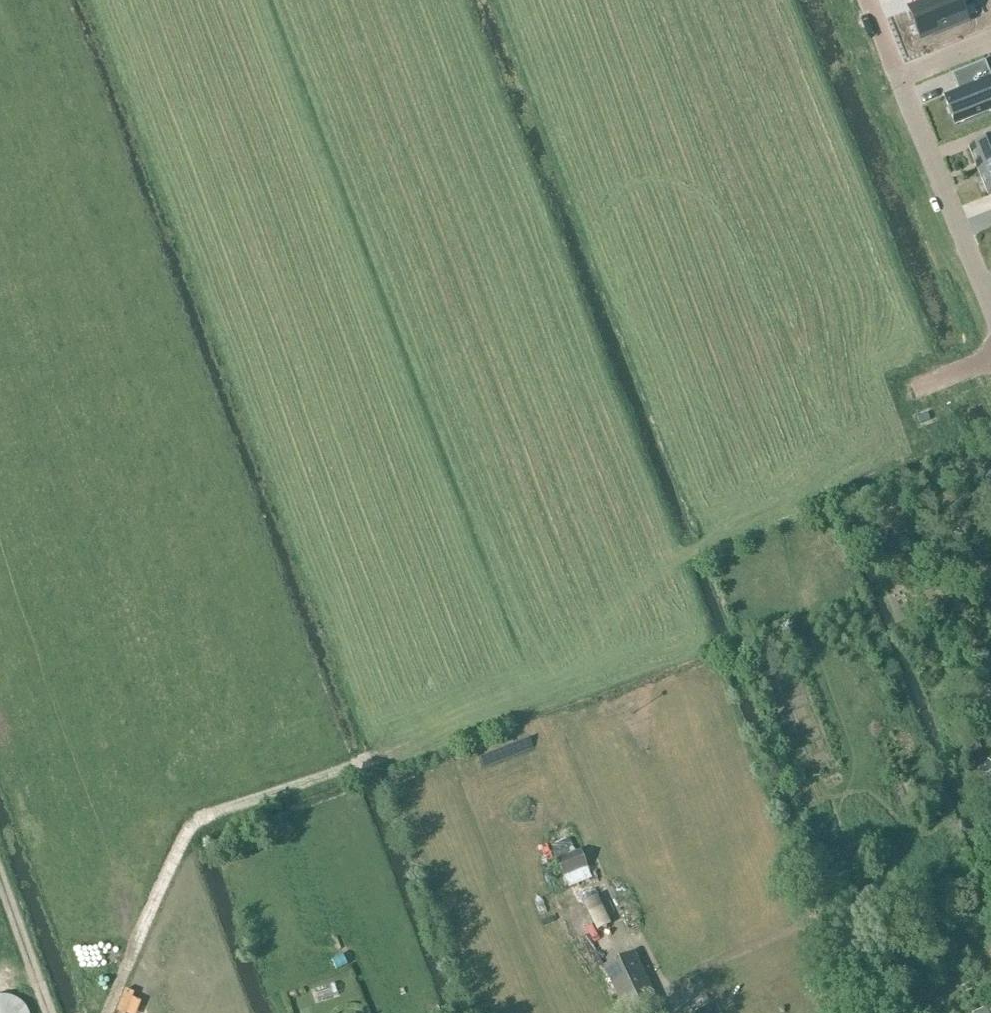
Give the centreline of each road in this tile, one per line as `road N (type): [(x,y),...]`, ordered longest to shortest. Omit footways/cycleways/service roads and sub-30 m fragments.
road 1 (residential): [(899,79),(990,305)]

